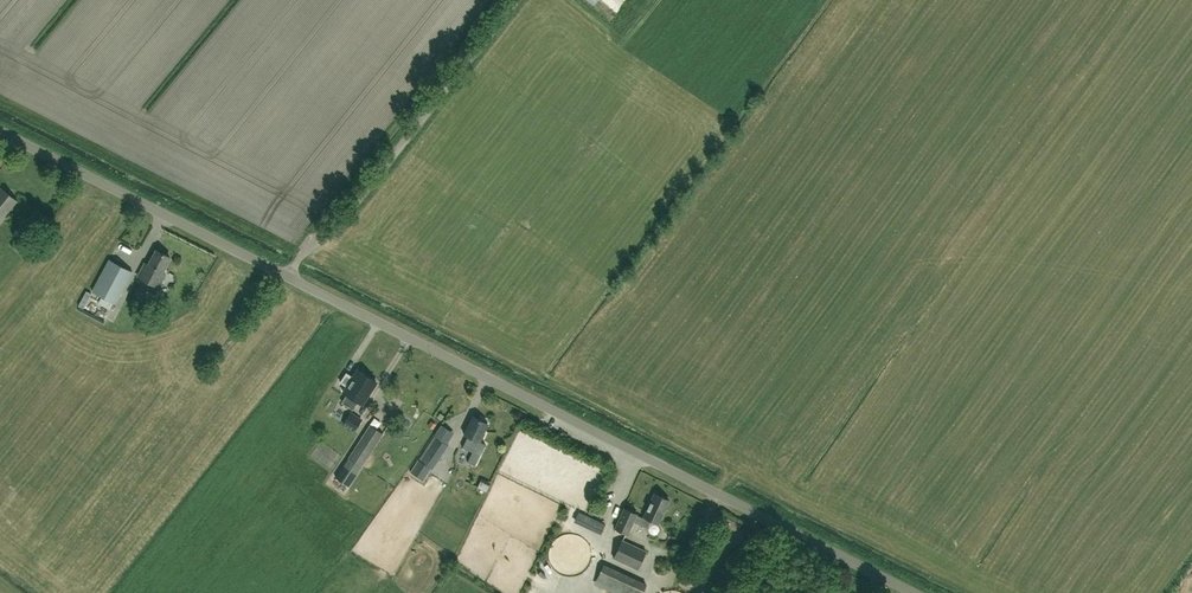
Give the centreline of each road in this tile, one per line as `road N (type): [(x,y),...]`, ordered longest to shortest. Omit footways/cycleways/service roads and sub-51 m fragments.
road 1 (unclassified): [(926,592),(0,130)]

